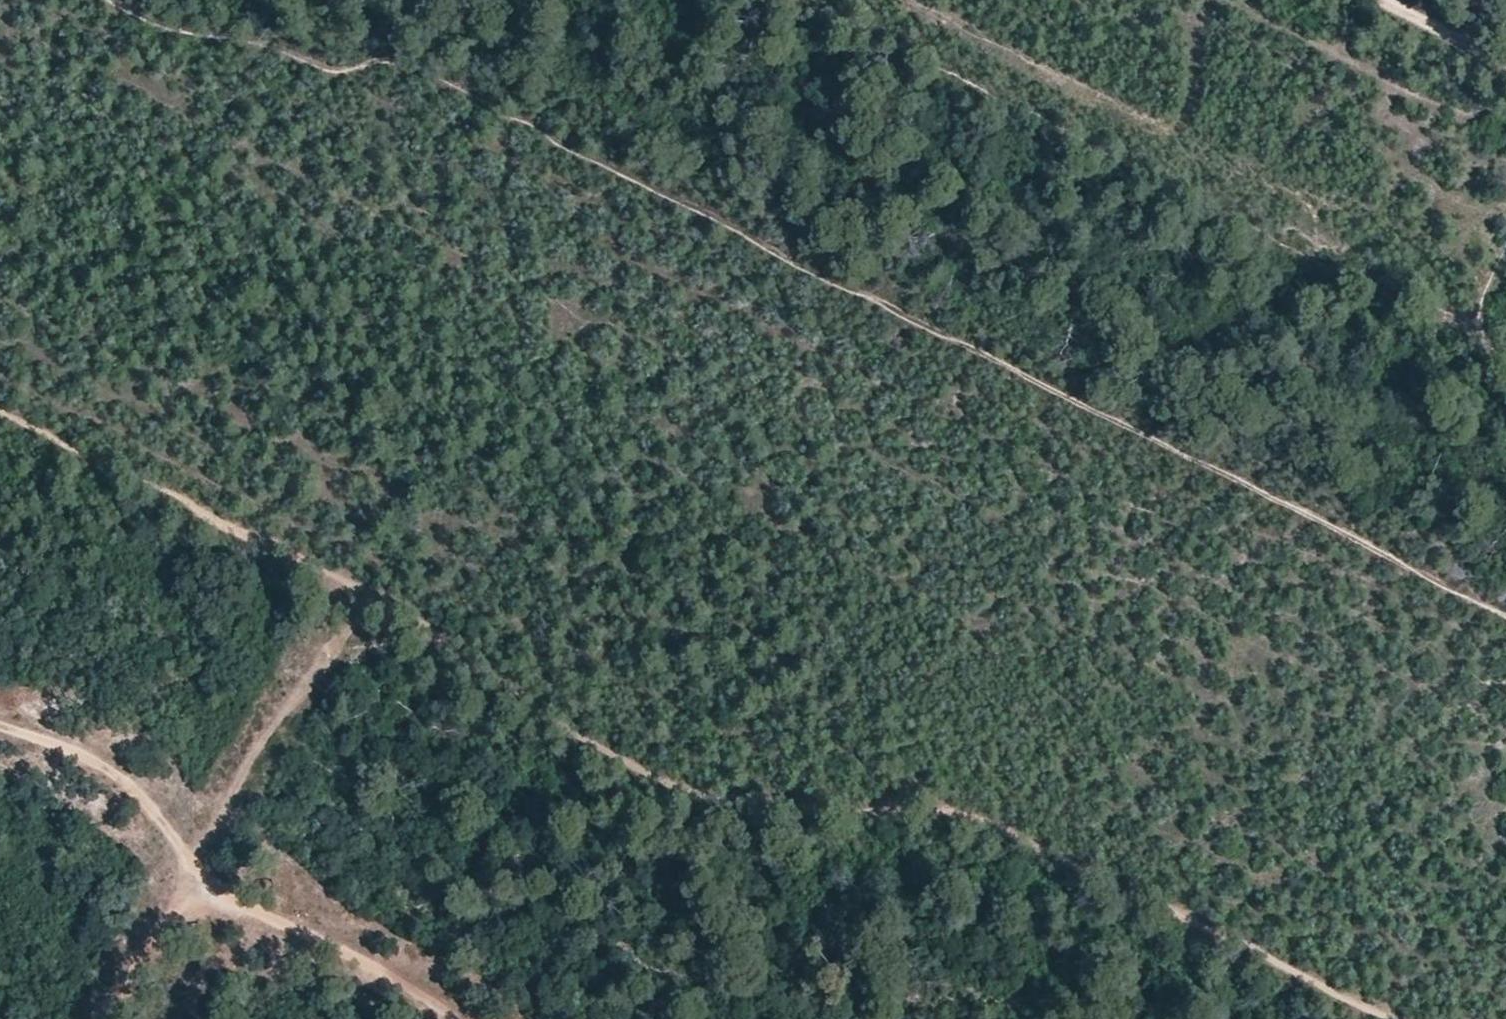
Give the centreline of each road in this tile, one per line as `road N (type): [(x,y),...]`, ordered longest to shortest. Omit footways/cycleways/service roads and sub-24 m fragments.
road 1 (track): [(0,413),(369,592),(609,762),(688,795),(798,817),(972,821),(1231,931),(1404,1018)]
road 2 (track): [(450,1018),(366,963),(206,893),(136,796),(93,756),(0,726)]
road 3 (track): [(102,1018),(254,746),(328,662),(369,592)]
road 4 (track): [(1505,71),(1369,0)]

